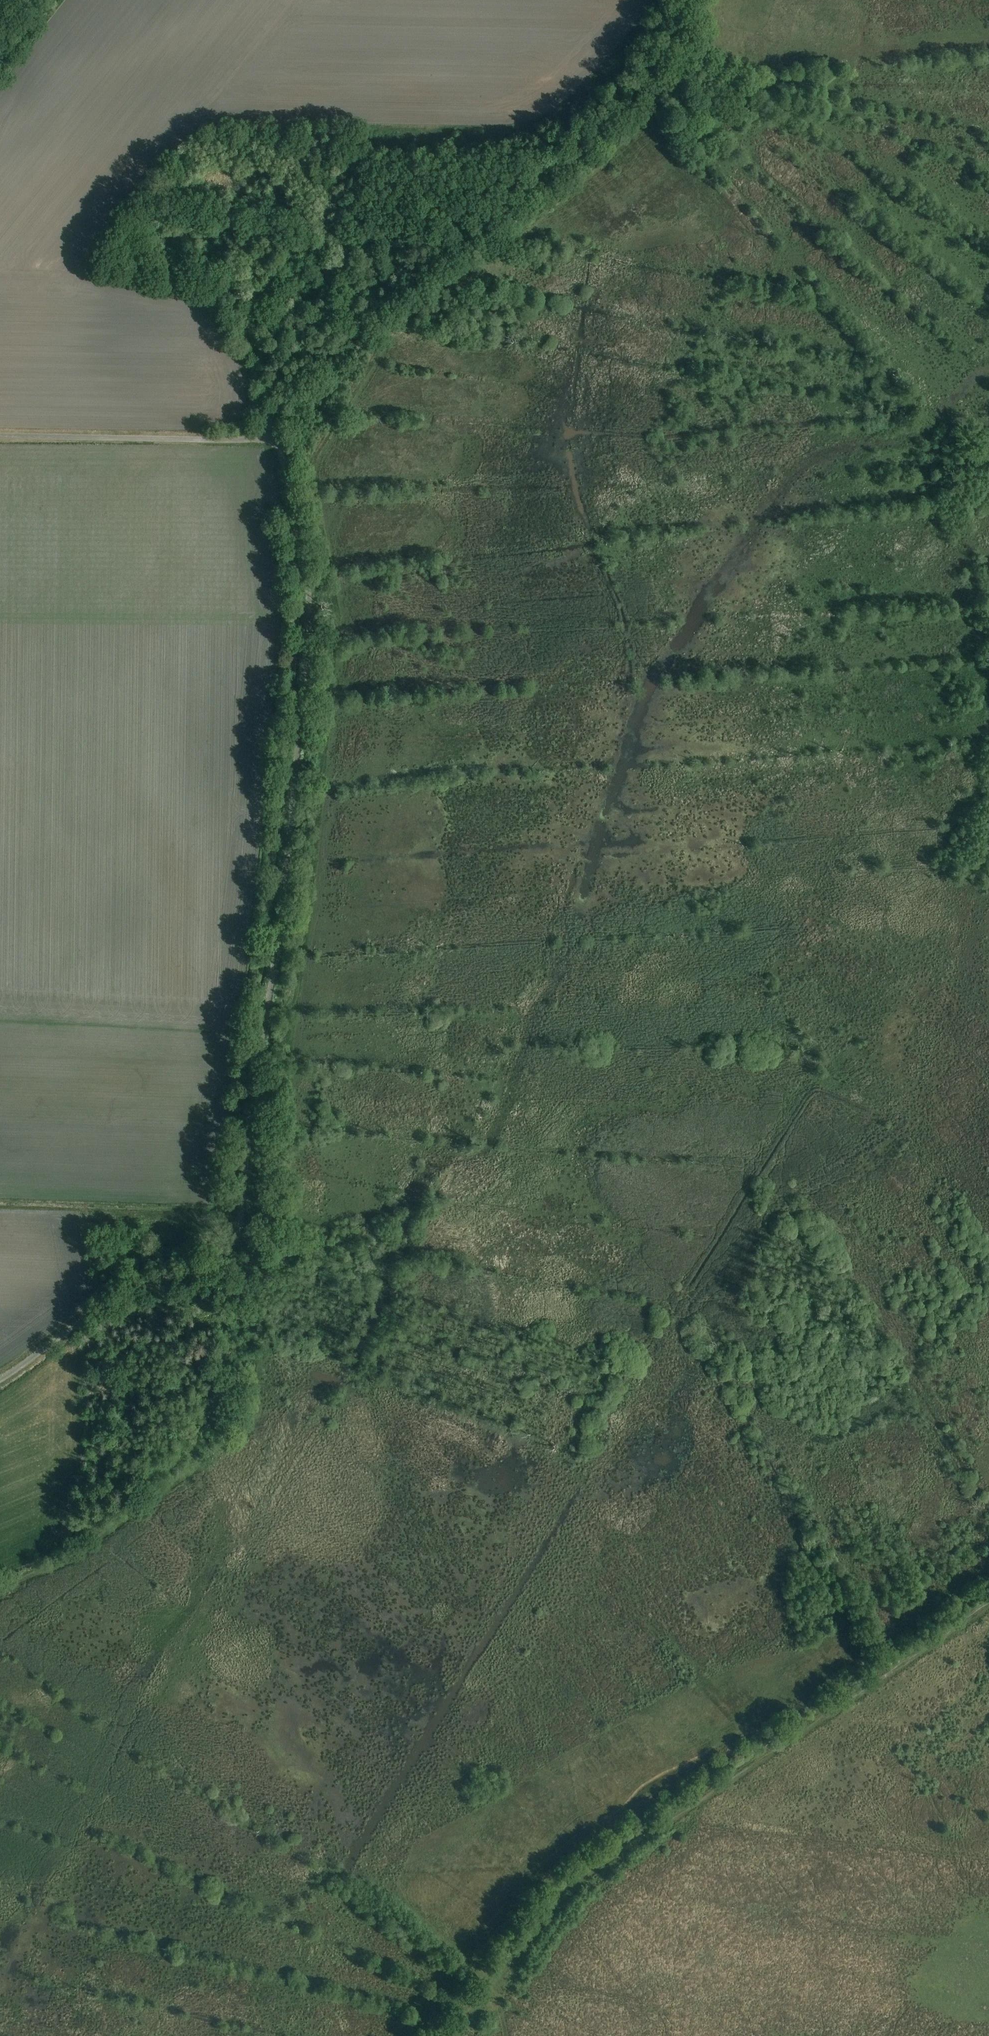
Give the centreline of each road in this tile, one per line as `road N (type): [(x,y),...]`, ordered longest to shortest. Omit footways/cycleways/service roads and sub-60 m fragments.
road 1 (unclassified): [(0,1379),(96,1311),(217,1258),(239,1232),(292,823),(309,589),(280,449),(268,438),(0,435)]
road 2 (track): [(451,2035),(582,1877),(988,1605)]
road 3 (track): [(268,438),(281,390),(554,172),(644,87),(672,49),(689,0)]

